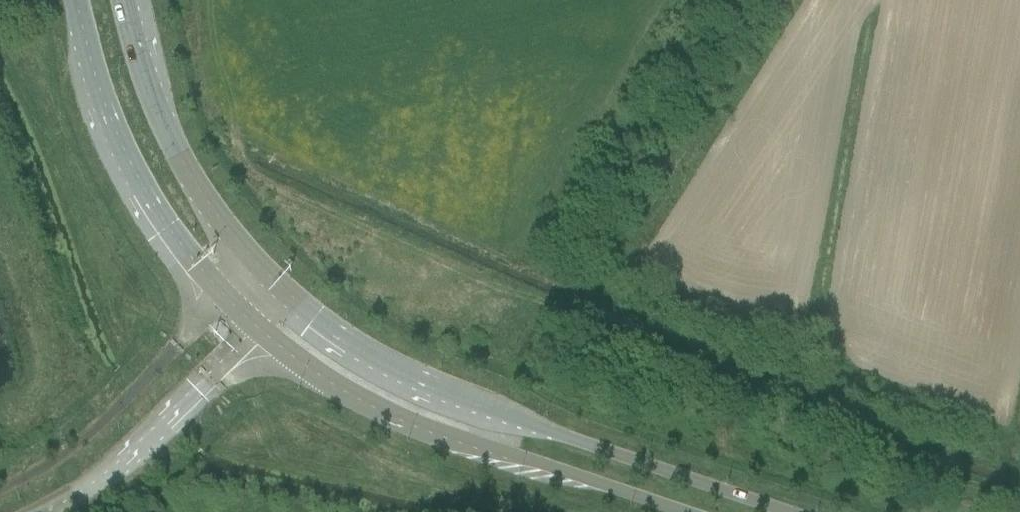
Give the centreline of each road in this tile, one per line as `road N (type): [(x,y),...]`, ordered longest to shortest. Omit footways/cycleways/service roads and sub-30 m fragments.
road 1 (tertiary): [(788,511),(431,385),(353,343),(277,287)]
road 2 (tertiary): [(272,340),(401,419),(685,511)]
road 3 (tertiary): [(77,0),(102,99),(136,174),(227,303)]
road 4 (tertiary): [(277,287),(183,158),(134,0)]
road 5 (unclassified): [(227,303),(78,445),(0,490)]
road 6 (unclassified): [(45,511),(272,340)]

